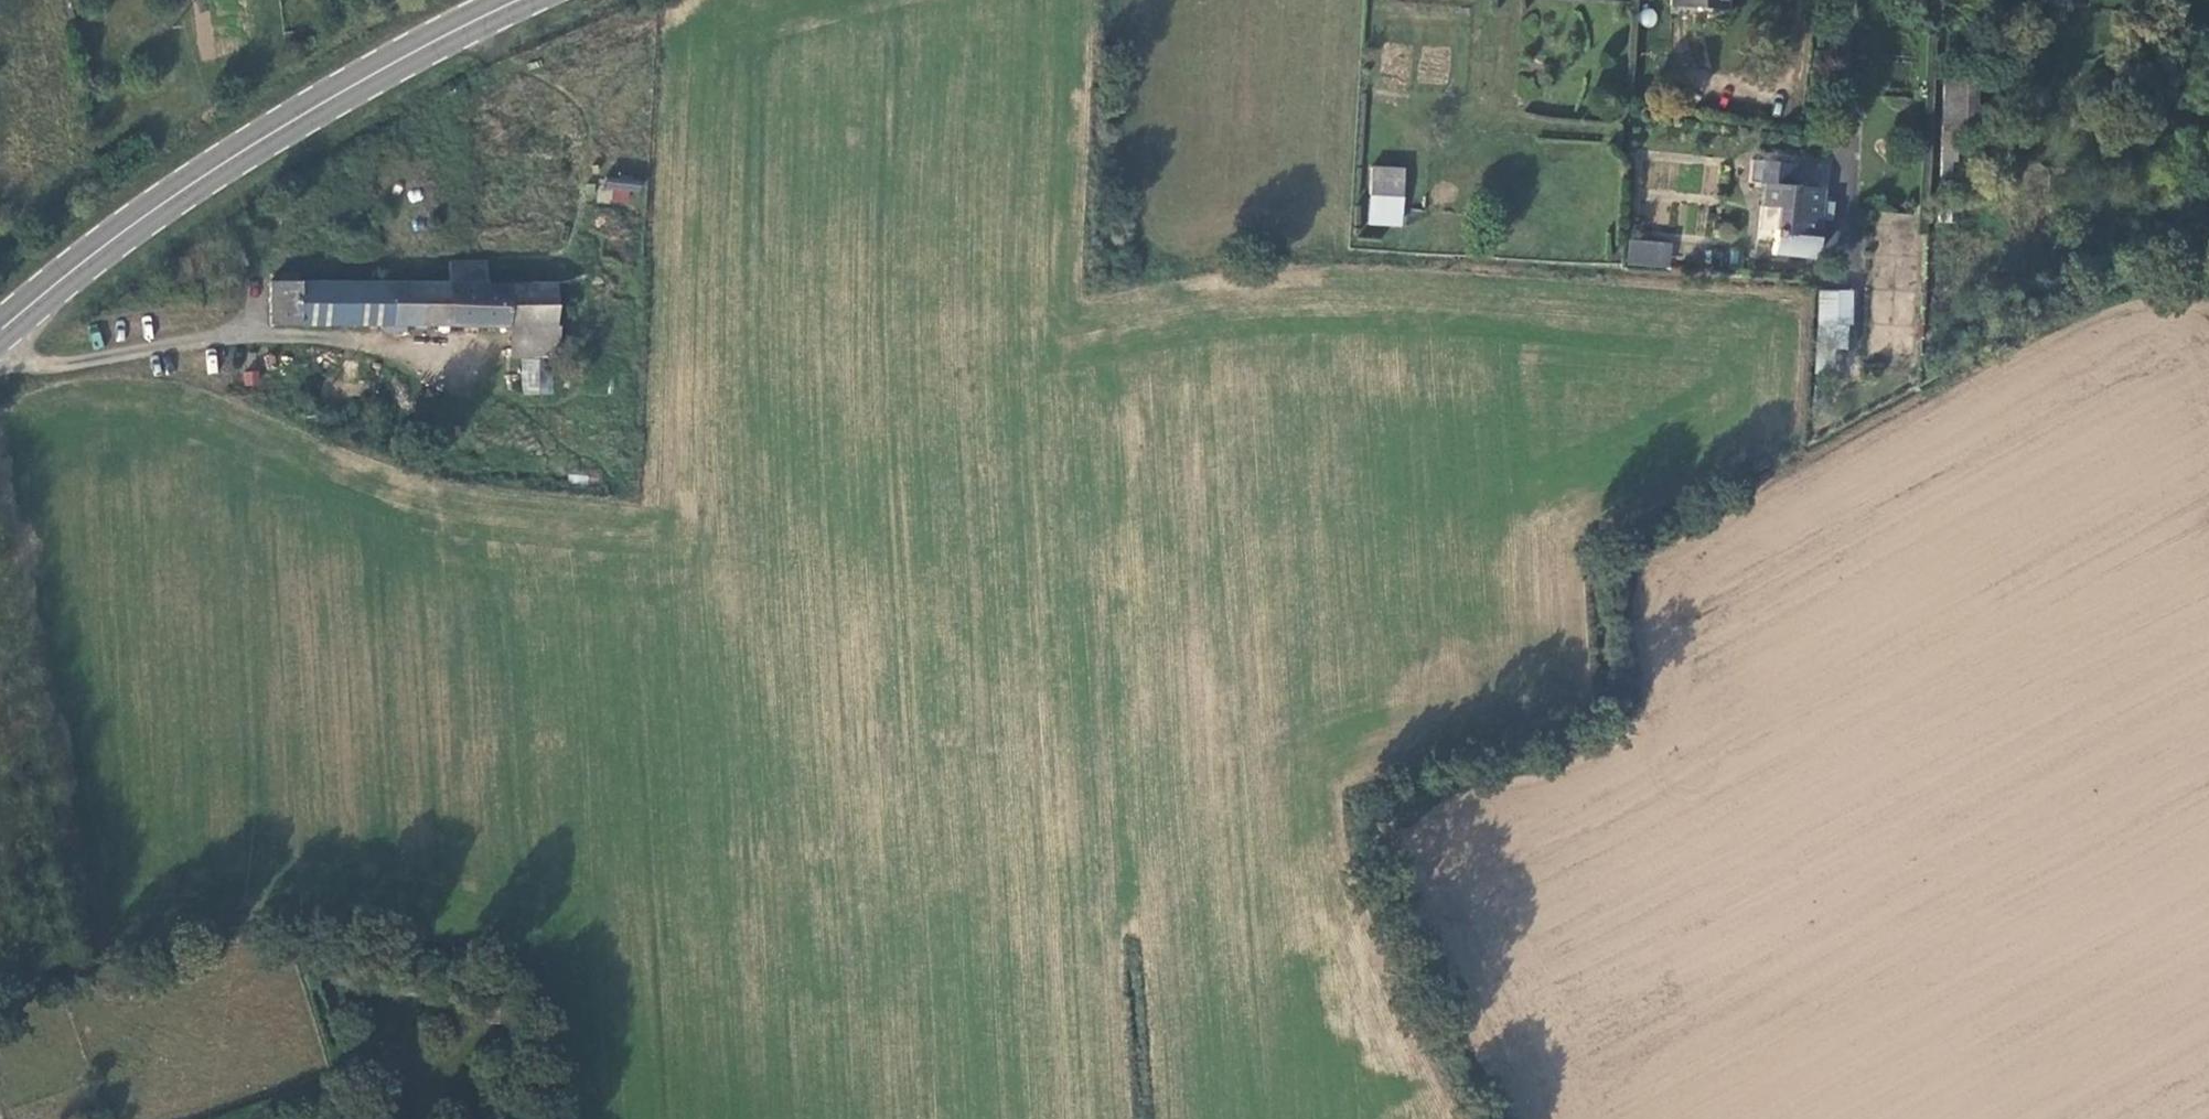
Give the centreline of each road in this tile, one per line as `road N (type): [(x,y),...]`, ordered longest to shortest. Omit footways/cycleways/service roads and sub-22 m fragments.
road 1 (tertiary): [(522,0),(219,167),(0,333)]

